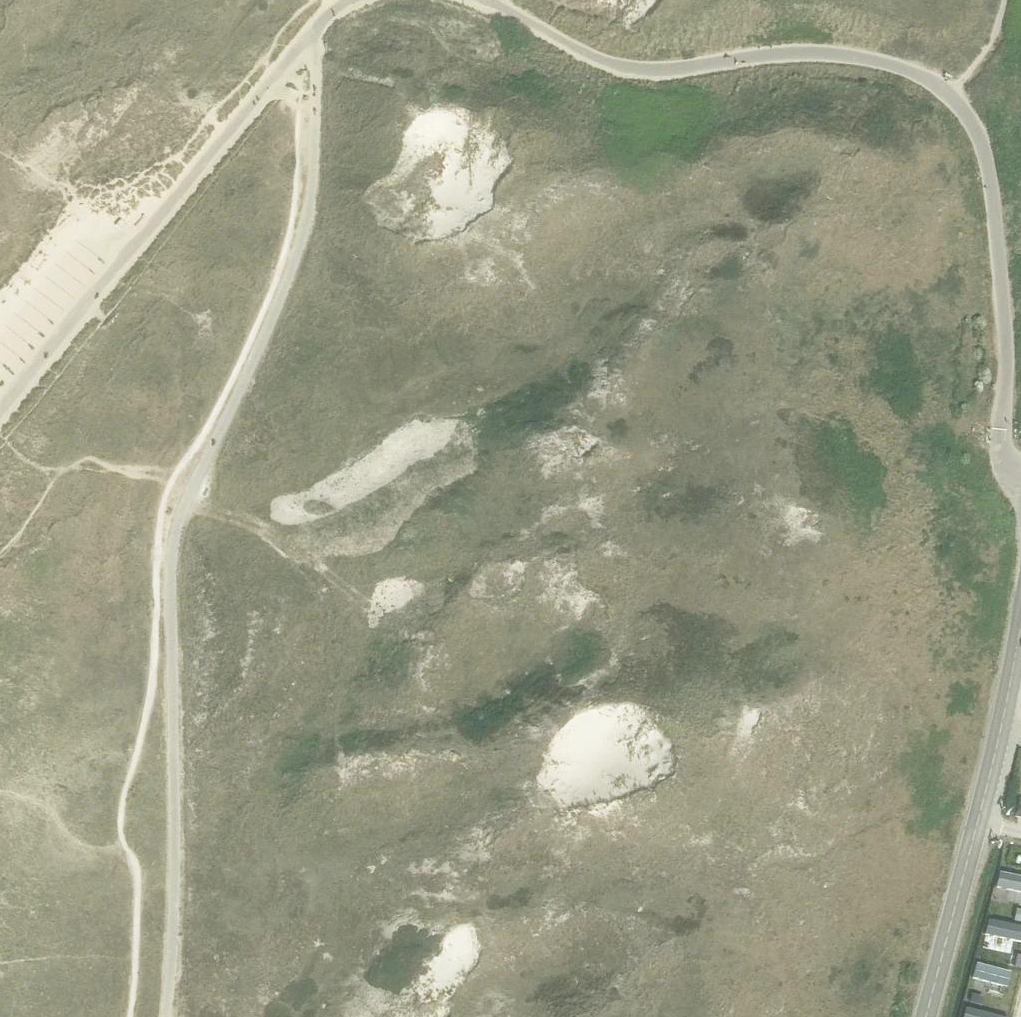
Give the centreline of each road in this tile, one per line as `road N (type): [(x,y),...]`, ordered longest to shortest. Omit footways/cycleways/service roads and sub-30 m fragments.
road 1 (tertiary): [(927,1016),(1020,617)]

